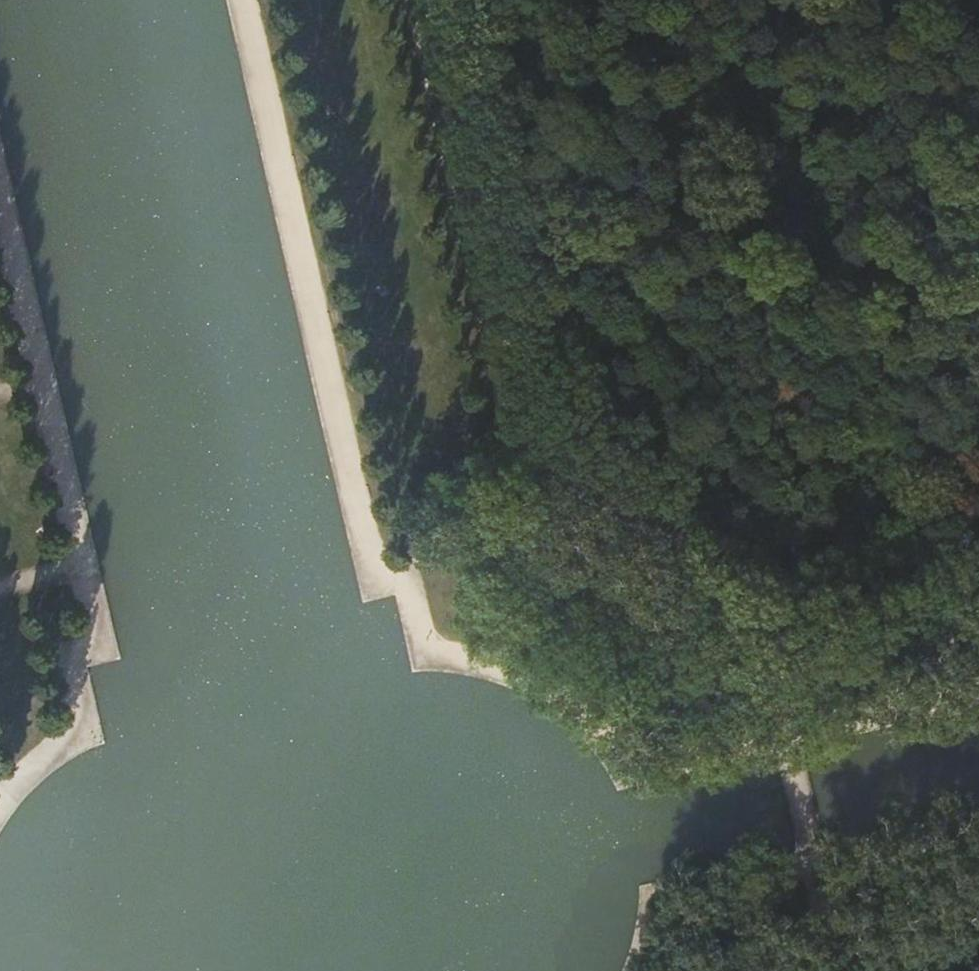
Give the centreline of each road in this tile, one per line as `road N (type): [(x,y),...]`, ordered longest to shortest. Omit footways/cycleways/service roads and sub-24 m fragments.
road 1 (track): [(236,0),(369,586),(410,581),(426,651),(531,679),(576,711),(629,772)]
road 2 (track): [(412,0),(531,485),(624,524),(709,583),(759,654),(783,738)]
road 3 (track): [(0,797),(78,727),(63,653),(95,646),(0,224)]
road 4 (track): [(818,0),(978,128)]
road 5 (track): [(783,738),(978,694)]

